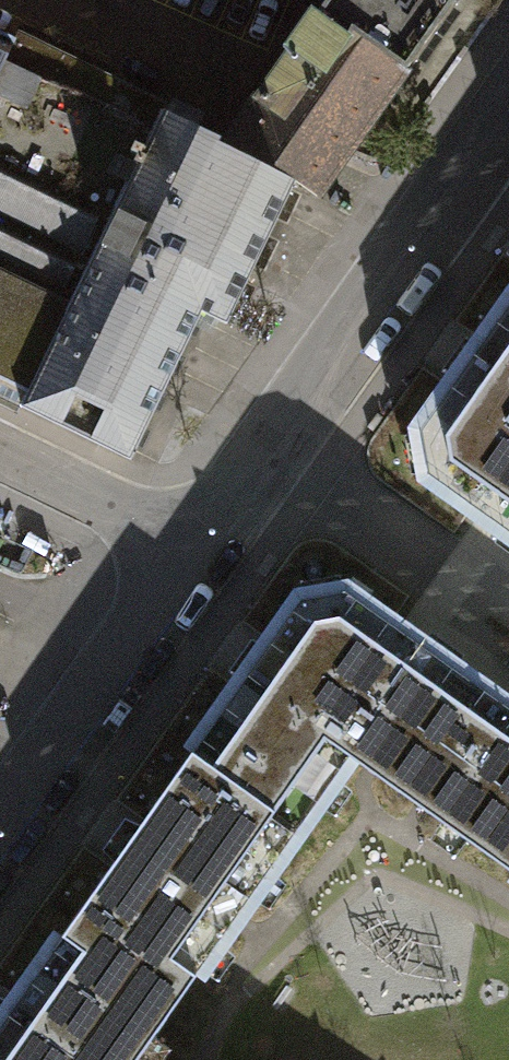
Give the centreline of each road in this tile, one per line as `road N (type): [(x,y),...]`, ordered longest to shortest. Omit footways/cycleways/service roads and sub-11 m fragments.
road 1 (residential): [(260,459),(508,89)]
road 2 (residential): [(0,831),(192,550)]
road 3 (residential): [(260,459),(508,636)]
road 4 (residential): [(0,459),(192,550)]

